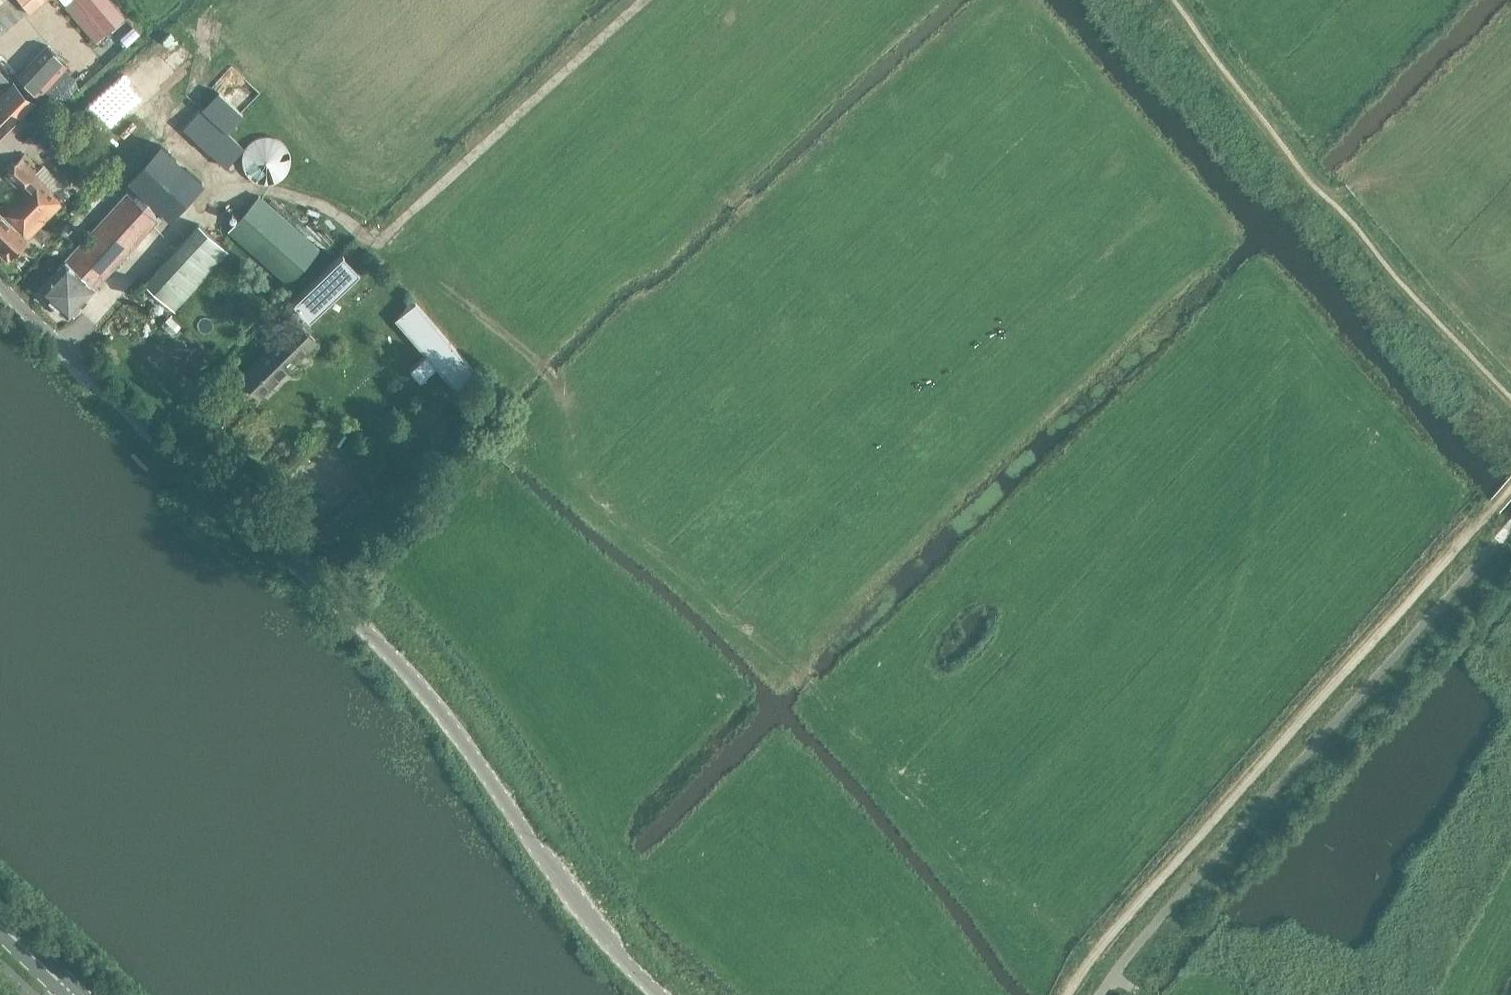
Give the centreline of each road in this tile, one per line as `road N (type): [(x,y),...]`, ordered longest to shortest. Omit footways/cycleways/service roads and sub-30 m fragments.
road 1 (unclassified): [(0,283),(425,692),(554,871),(629,967),(661,994)]
road 2 (track): [(645,0),(377,237),(288,192),(219,185),(63,345)]
road 3 (track): [(1510,489),(1068,994)]
road 4 (track): [(1510,395),(1312,184),(1173,0)]

